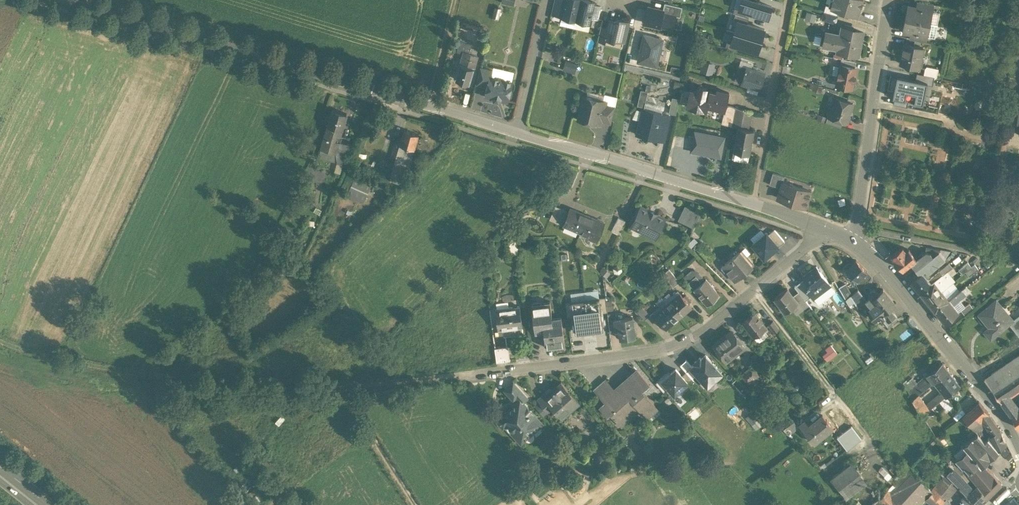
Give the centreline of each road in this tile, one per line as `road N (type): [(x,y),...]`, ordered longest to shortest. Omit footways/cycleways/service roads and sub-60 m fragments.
road 1 (tertiary): [(59,0),(515,132)]
road 2 (track): [(344,388),(174,383),(47,360),(0,341)]
road 3 (residential): [(467,376),(665,348),(692,338),(753,291)]
road 4 (tertiary): [(848,238),(978,383),(1018,449)]
road 5 (tertiary): [(515,132),(753,203)]
road 6 (tertiary): [(889,0),(852,228)]
road 7 (residential): [(790,0),(753,203)]
road 8 (residential): [(753,291),(865,435)]
road 9 (residential): [(852,228),(1018,260)]
road 10 (track): [(415,504),(344,388)]
road 11 (residential): [(515,132),(546,0)]
road 12 (track): [(344,388),(467,376)]

